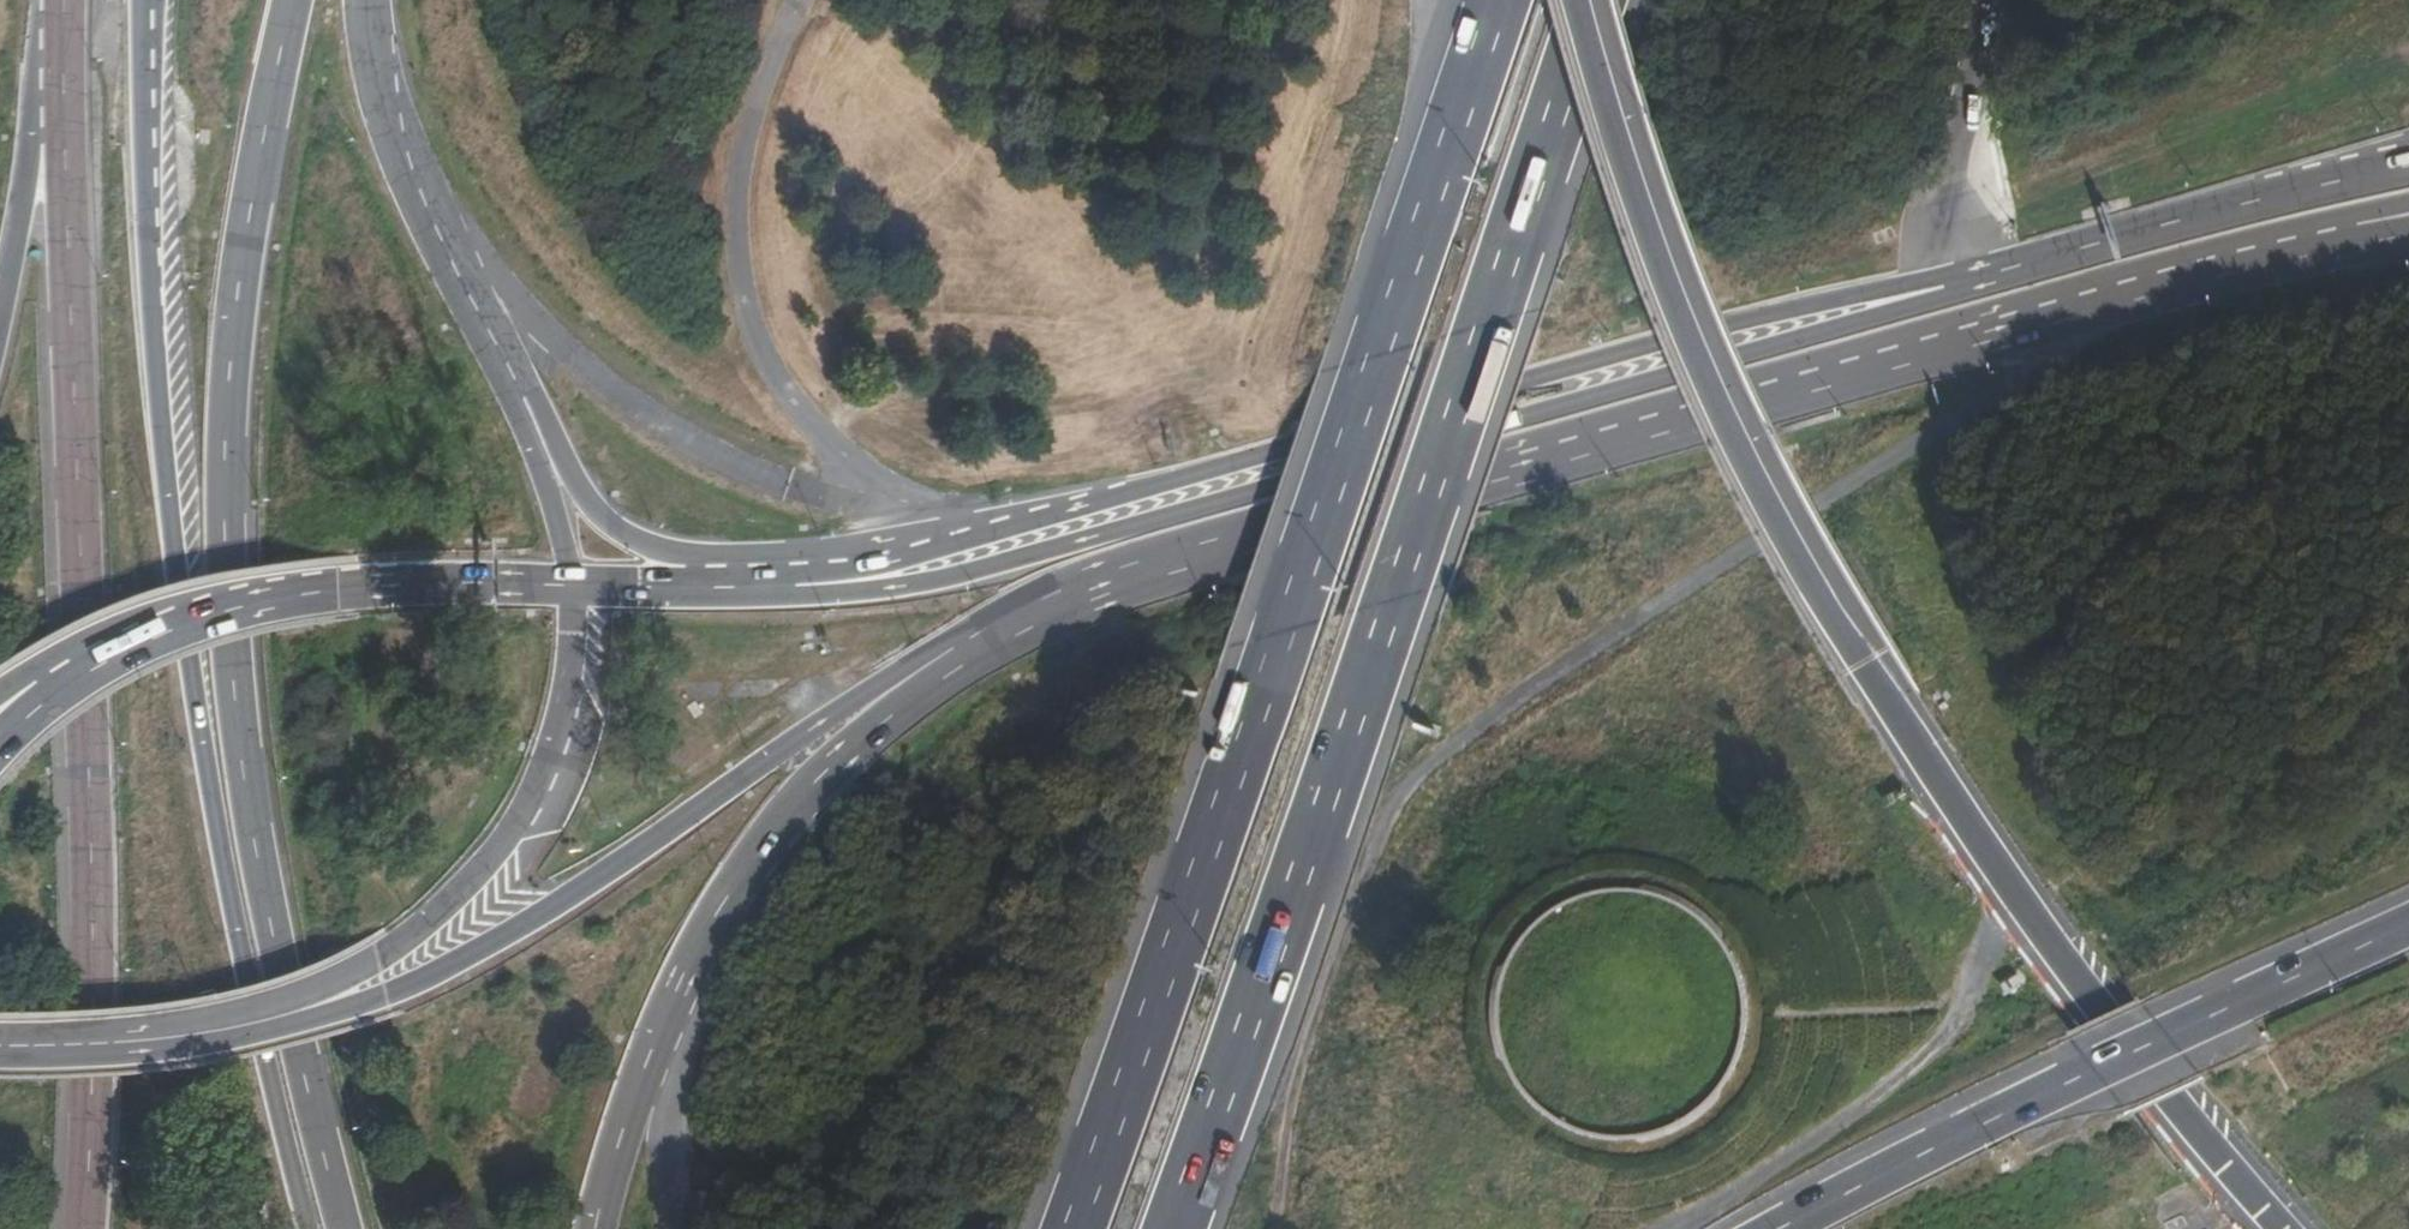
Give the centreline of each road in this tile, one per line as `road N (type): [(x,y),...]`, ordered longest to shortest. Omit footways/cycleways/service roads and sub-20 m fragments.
road 1 (motorway): [(1580,0),(1637,177),(1723,388),(1833,608),(2019,912),(2095,1014),(2284,1228)]
road 2 (secondary): [(1944,286),(984,572),(858,592),(645,590)]
road 3 (secondary): [(1077,594),(2064,309),(2355,236)]
road 4 (motorway): [(1502,0),(1073,1228)]
road 5 (motorway): [(1176,1228),(1597,0)]
road 6 (secondary): [(1944,286),(1763,318),(882,553),(696,565)]
road 7 (secondary): [(342,1228),(270,919),(243,761),(221,519),(250,202),(292,0)]
road 8 (motorway): [(67,48),(64,315),(92,854),(80,1228)]
road 9 (secondary): [(146,75),(147,240),(168,549),(251,985),(310,1228)]
road 10 (tertiary): [(138,1045),(228,1046),(387,1003),(467,969),(940,650),(1077,594)]
road 11 (secondary): [(598,1228),(620,1137),(685,971),(781,823),(882,724),(1077,594)]
road 12 (tertiary): [(138,1045),(312,999),(411,956),(494,874),(555,777),(571,717),(576,587)]
road 13 (motorway): [(2408,925),(1775,1228)]
road 14 (secondary): [(576,587),(424,584),(205,611),(58,682)]
road 15 (secondary): [(2408,164),(1944,286)]
road 16 (secondary): [(492,336),(379,94),(364,0)]
road 17 (tertiary): [(67,48),(0,367)]
road 18 (secondary): [(696,565),(629,532),(574,484),(492,336)]
road 19 (tertiary): [(576,587),(564,525),(492,336)]
road 20 (tertiary): [(0,1049),(138,1045)]

